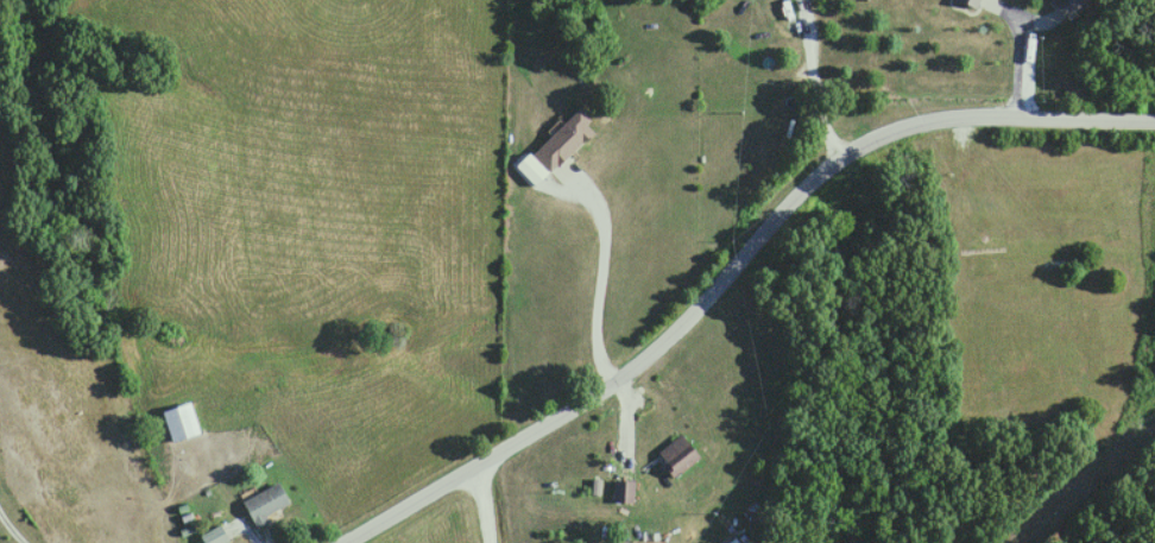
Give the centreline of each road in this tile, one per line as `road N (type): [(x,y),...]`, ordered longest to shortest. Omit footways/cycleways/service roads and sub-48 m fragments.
road 1 (residential): [(462,475),(650,349),(852,145),(974,115),(1154,123)]
road 2 (residential): [(617,472),(619,418),(593,352),(599,225),(595,206),(569,176)]
road 3 (residential): [(462,475),(348,542)]

